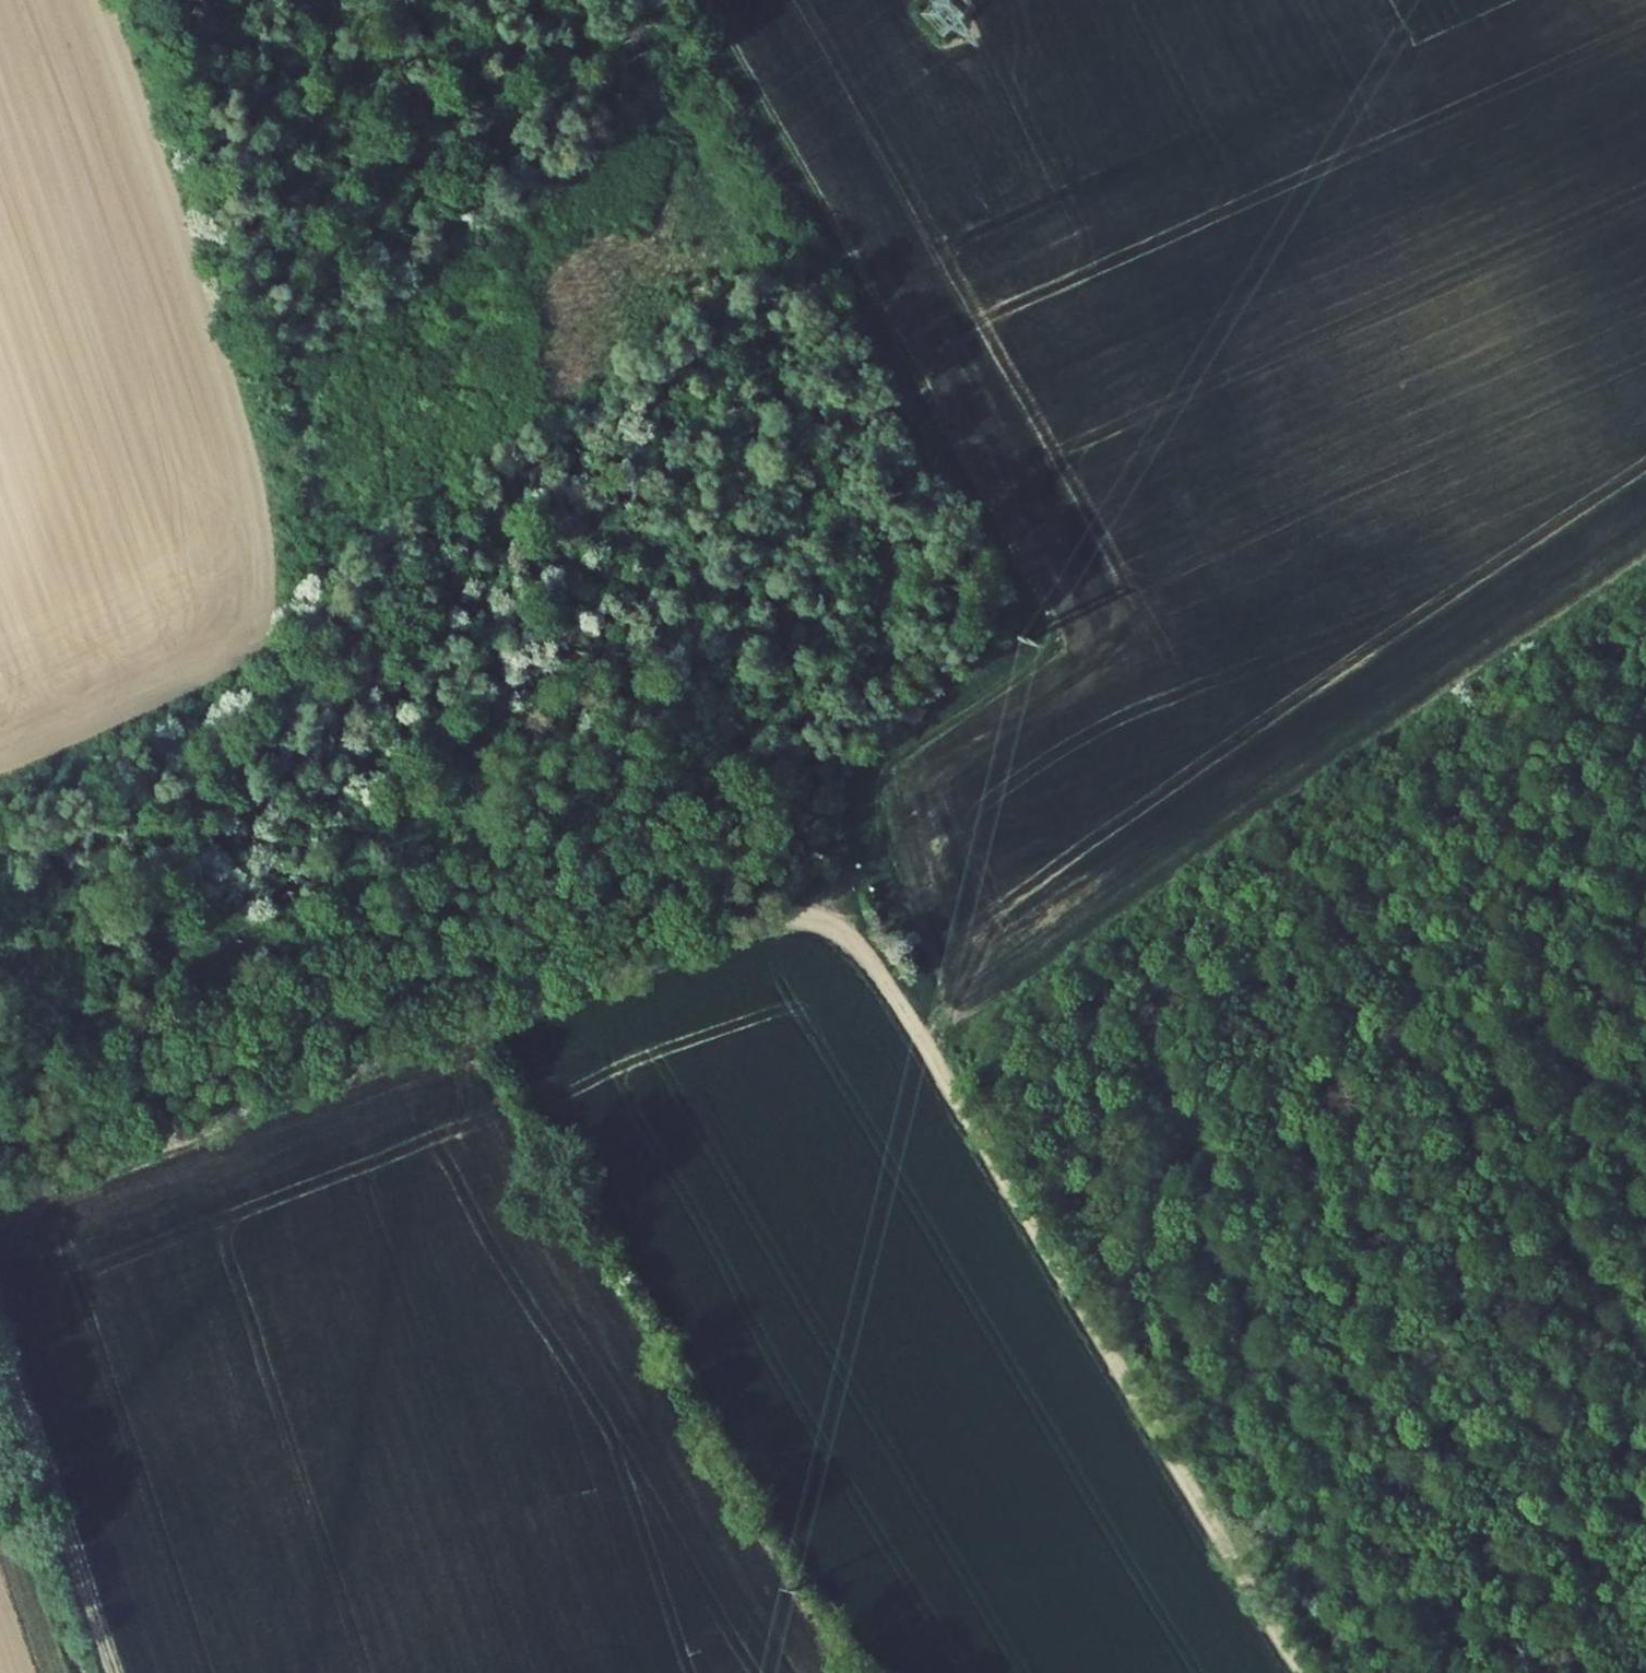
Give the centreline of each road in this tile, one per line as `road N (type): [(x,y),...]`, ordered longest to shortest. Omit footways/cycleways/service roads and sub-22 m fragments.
road 1 (unclassified): [(0,1200),(746,928),(779,919),(819,923),(866,957),(896,998),(1305,1672)]
road 2 (track): [(114,1672),(0,1332)]

